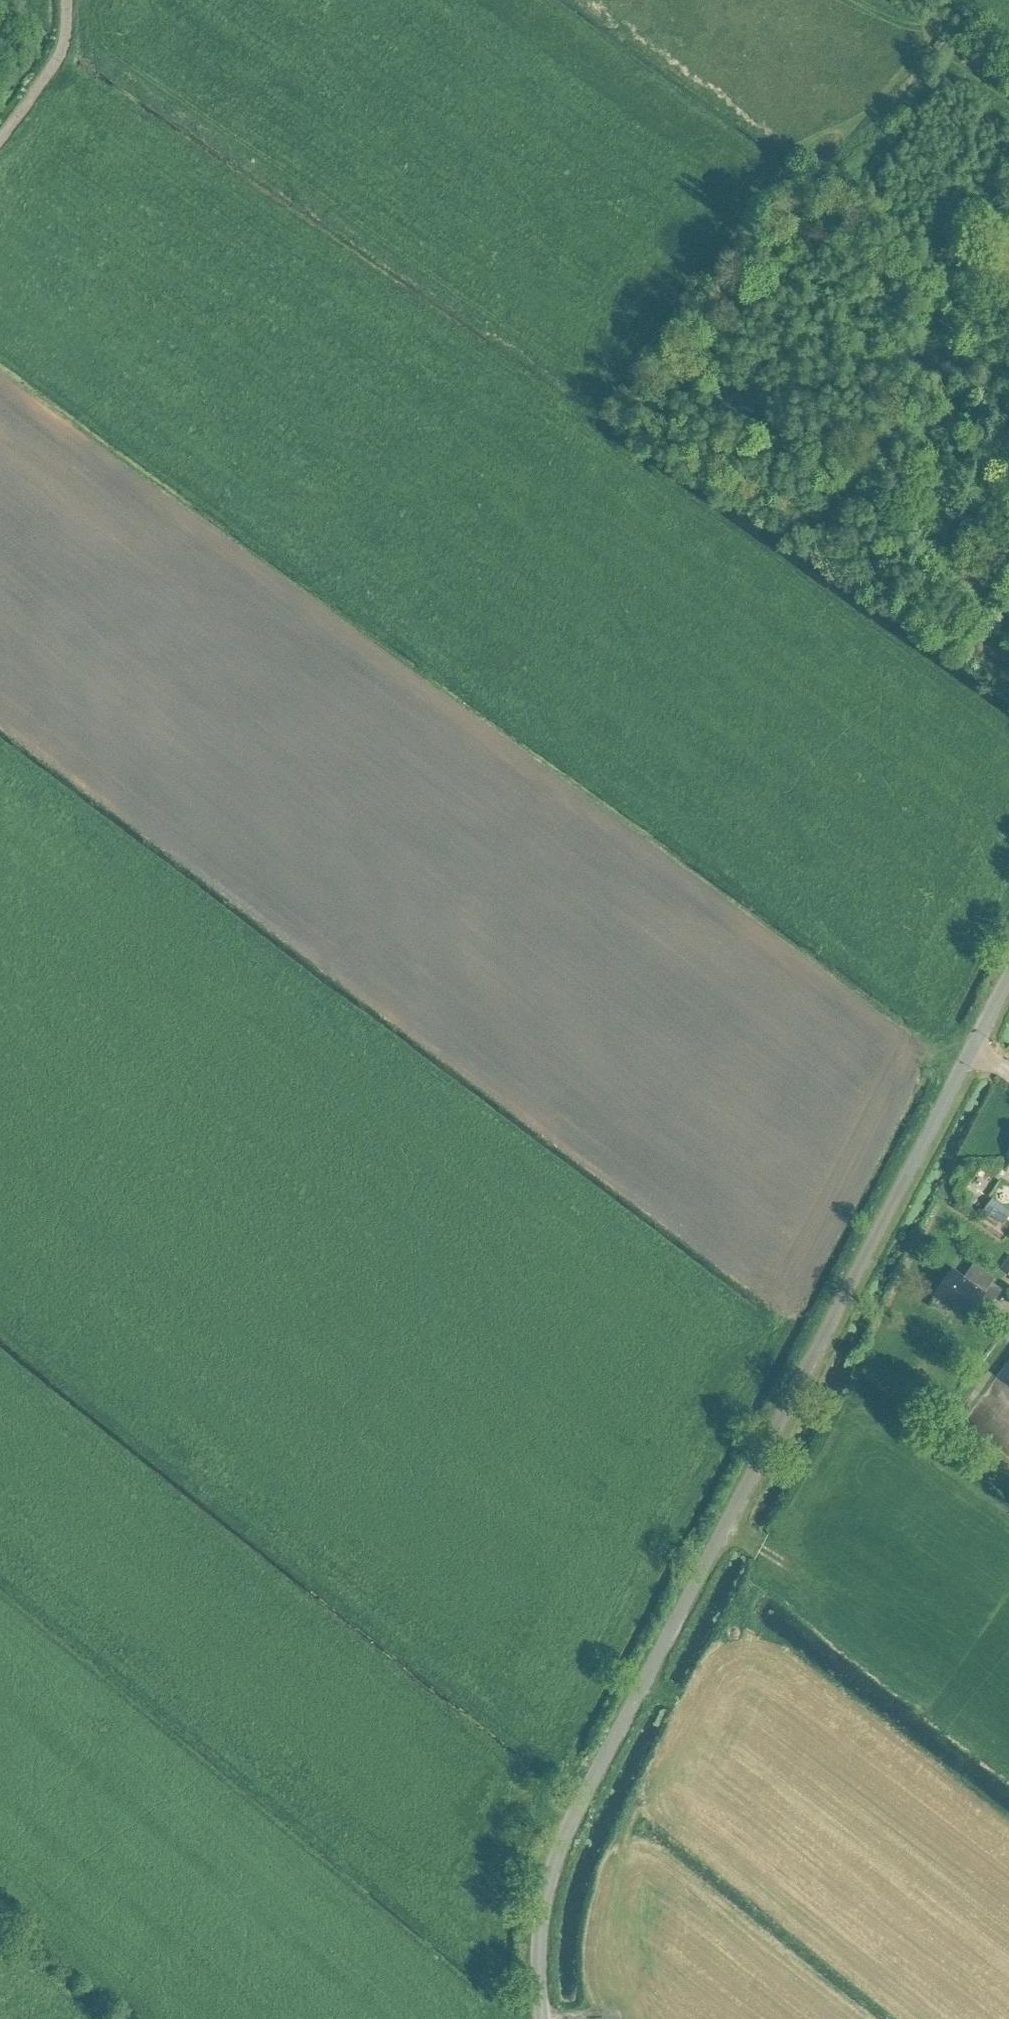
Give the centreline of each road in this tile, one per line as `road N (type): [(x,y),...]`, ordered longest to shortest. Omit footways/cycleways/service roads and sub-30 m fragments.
road 1 (unclassified): [(539,2018),(537,1941),(551,1864),(580,1791),(1008,961)]

